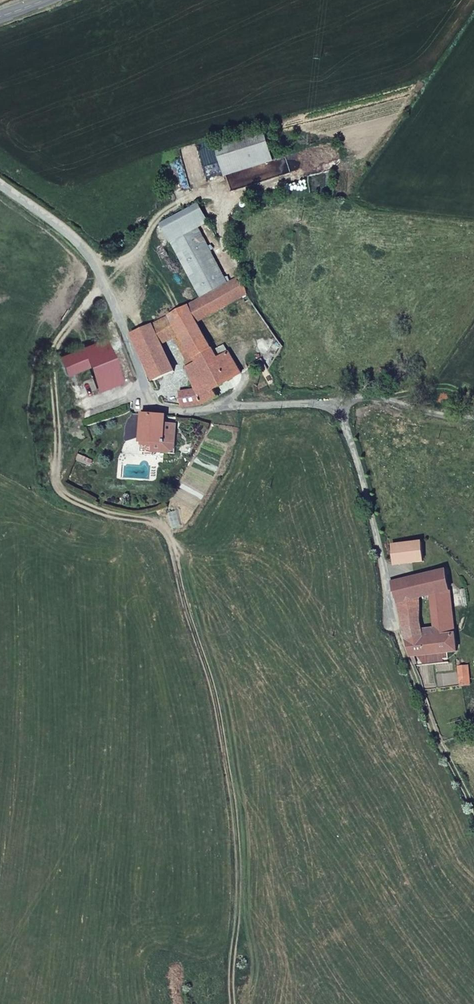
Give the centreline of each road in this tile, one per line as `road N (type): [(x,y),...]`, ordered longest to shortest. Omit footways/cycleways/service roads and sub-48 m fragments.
road 1 (unclassified): [(0,182),(102,278),(149,405),(350,405)]
road 2 (unclassified): [(385,619),(379,542),(350,405)]
road 3 (unclassified): [(350,405),(473,415)]

